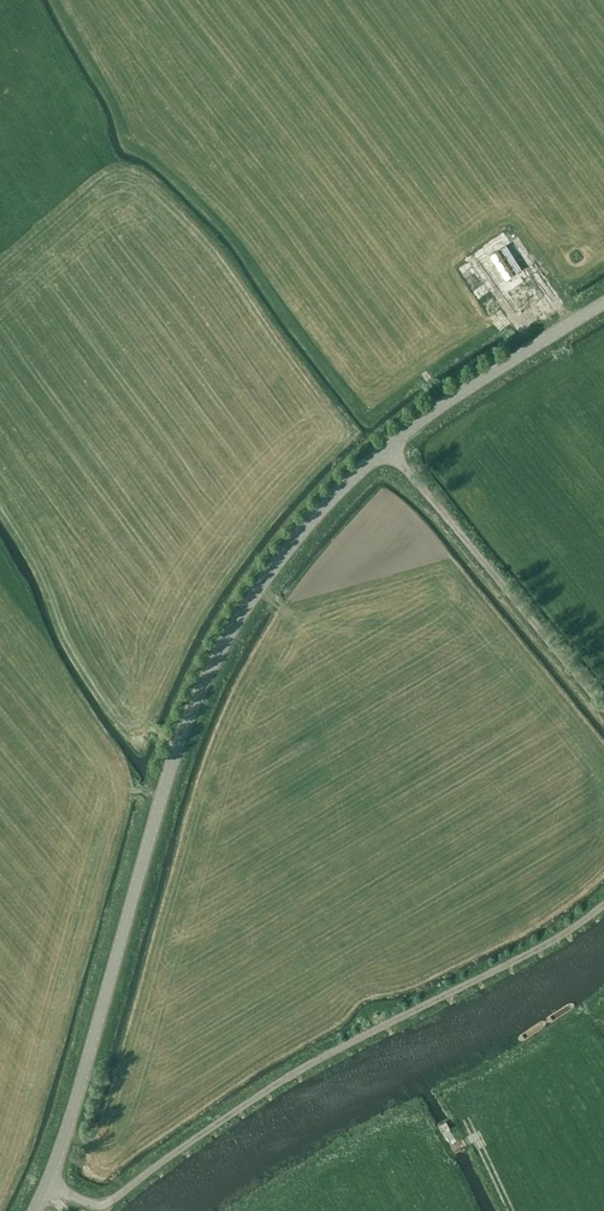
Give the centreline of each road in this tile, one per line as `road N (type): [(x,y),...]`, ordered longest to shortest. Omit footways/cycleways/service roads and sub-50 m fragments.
road 1 (tertiary): [(47,1185),(195,701),(241,614),(292,544),(386,448)]
road 2 (unclassified): [(47,1185),(89,1203),(106,1201),(362,1032),(584,922),(603,903)]
road 3 (unclassified): [(603,712),(386,448)]
road 4 (tertiary): [(386,448),(603,303)]

